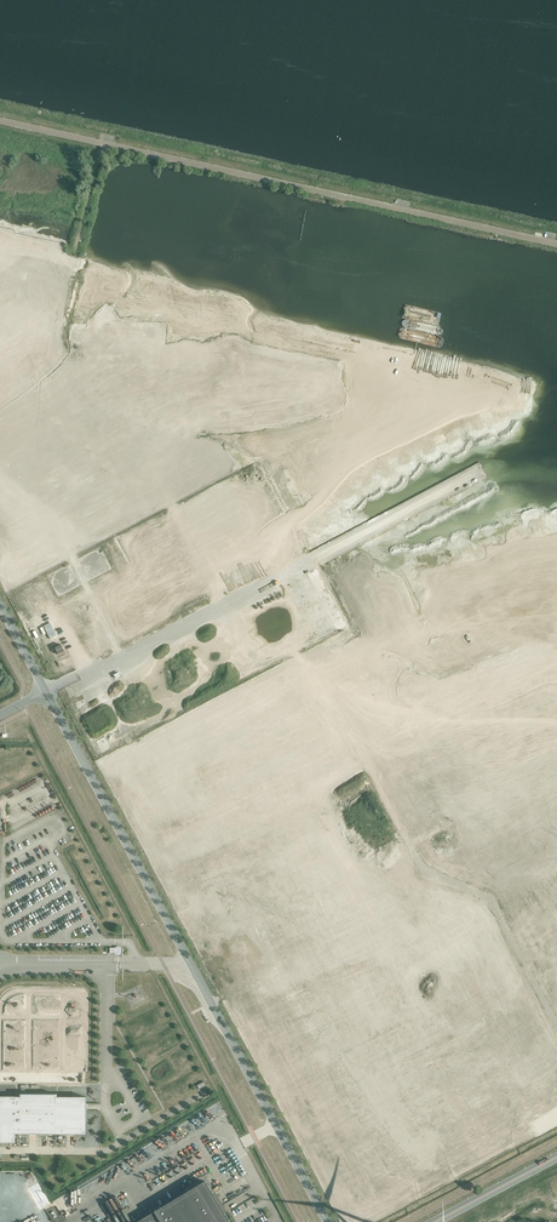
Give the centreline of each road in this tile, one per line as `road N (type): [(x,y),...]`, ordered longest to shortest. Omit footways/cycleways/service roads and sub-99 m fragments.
road 1 (unclassified): [(327,1221),(46,690)]
road 2 (unclassified): [(0,120),(556,244)]
road 3 (track): [(57,328),(105,144)]
road 4 (tertiary): [(556,1158),(435,1221)]

